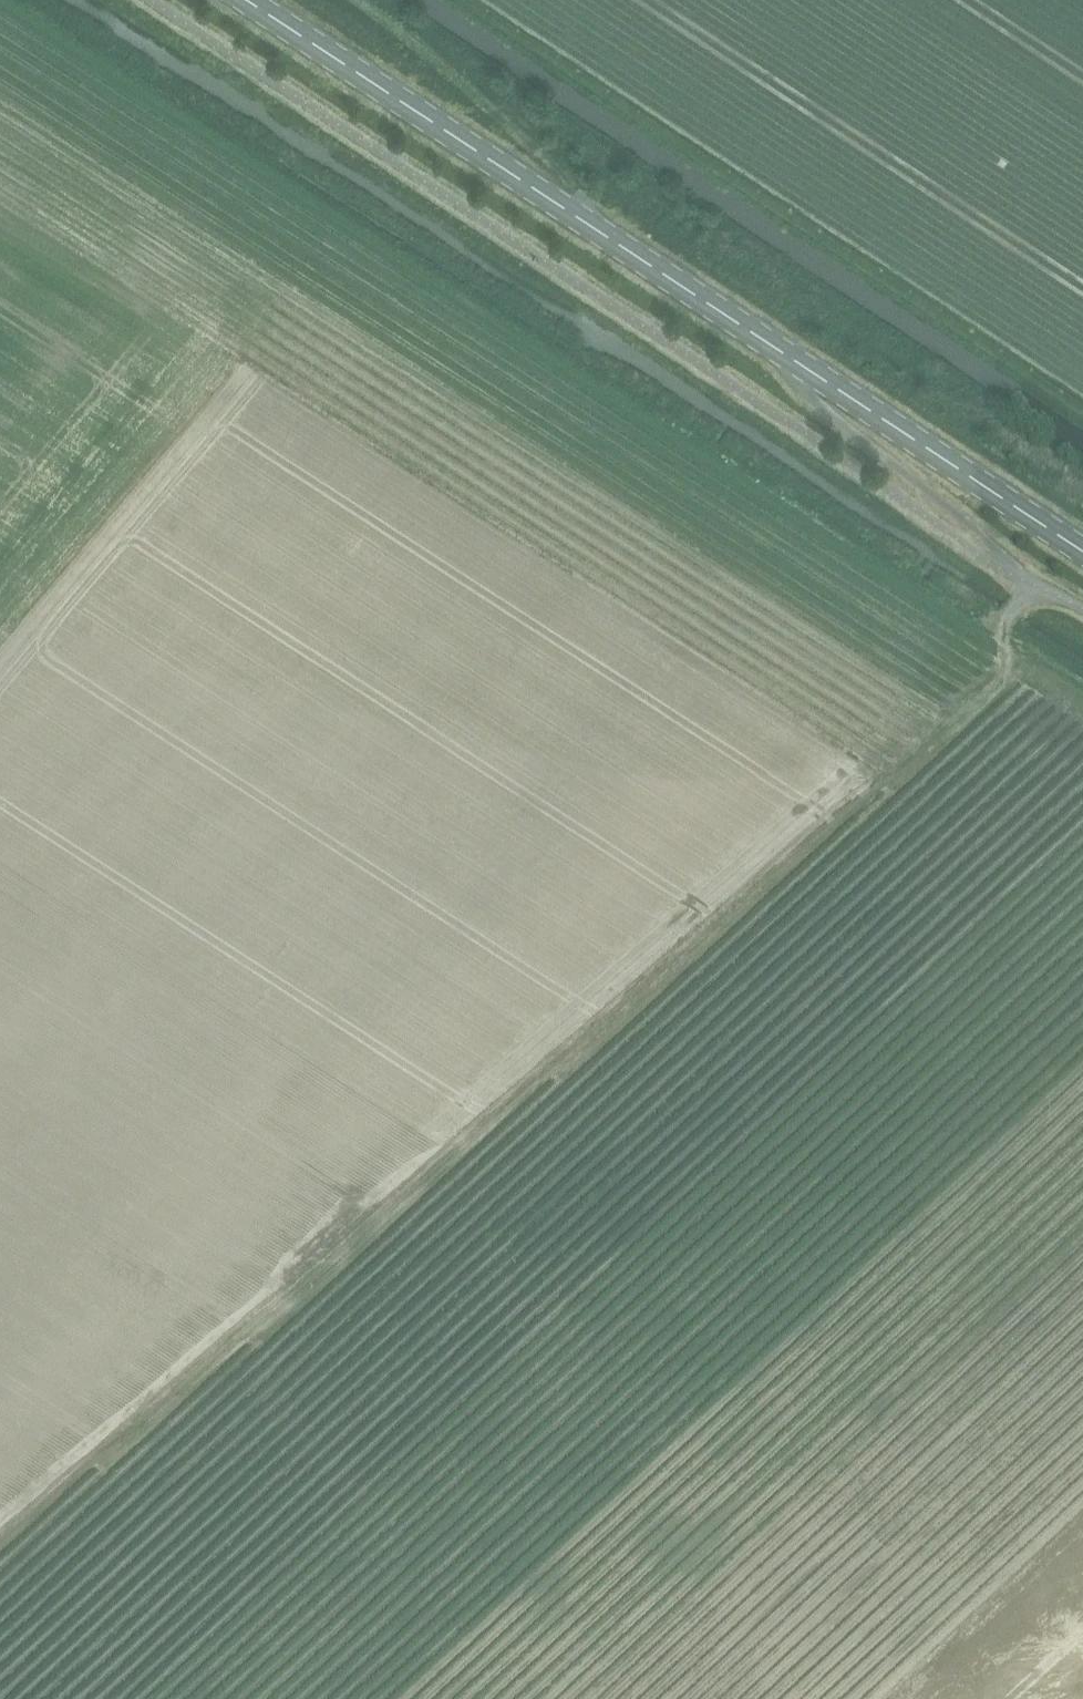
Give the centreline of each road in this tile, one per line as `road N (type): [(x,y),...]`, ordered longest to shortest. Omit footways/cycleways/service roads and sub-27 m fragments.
road 1 (track): [(0,1518),(1010,622)]
road 2 (secondary): [(1082,551),(246,0)]

